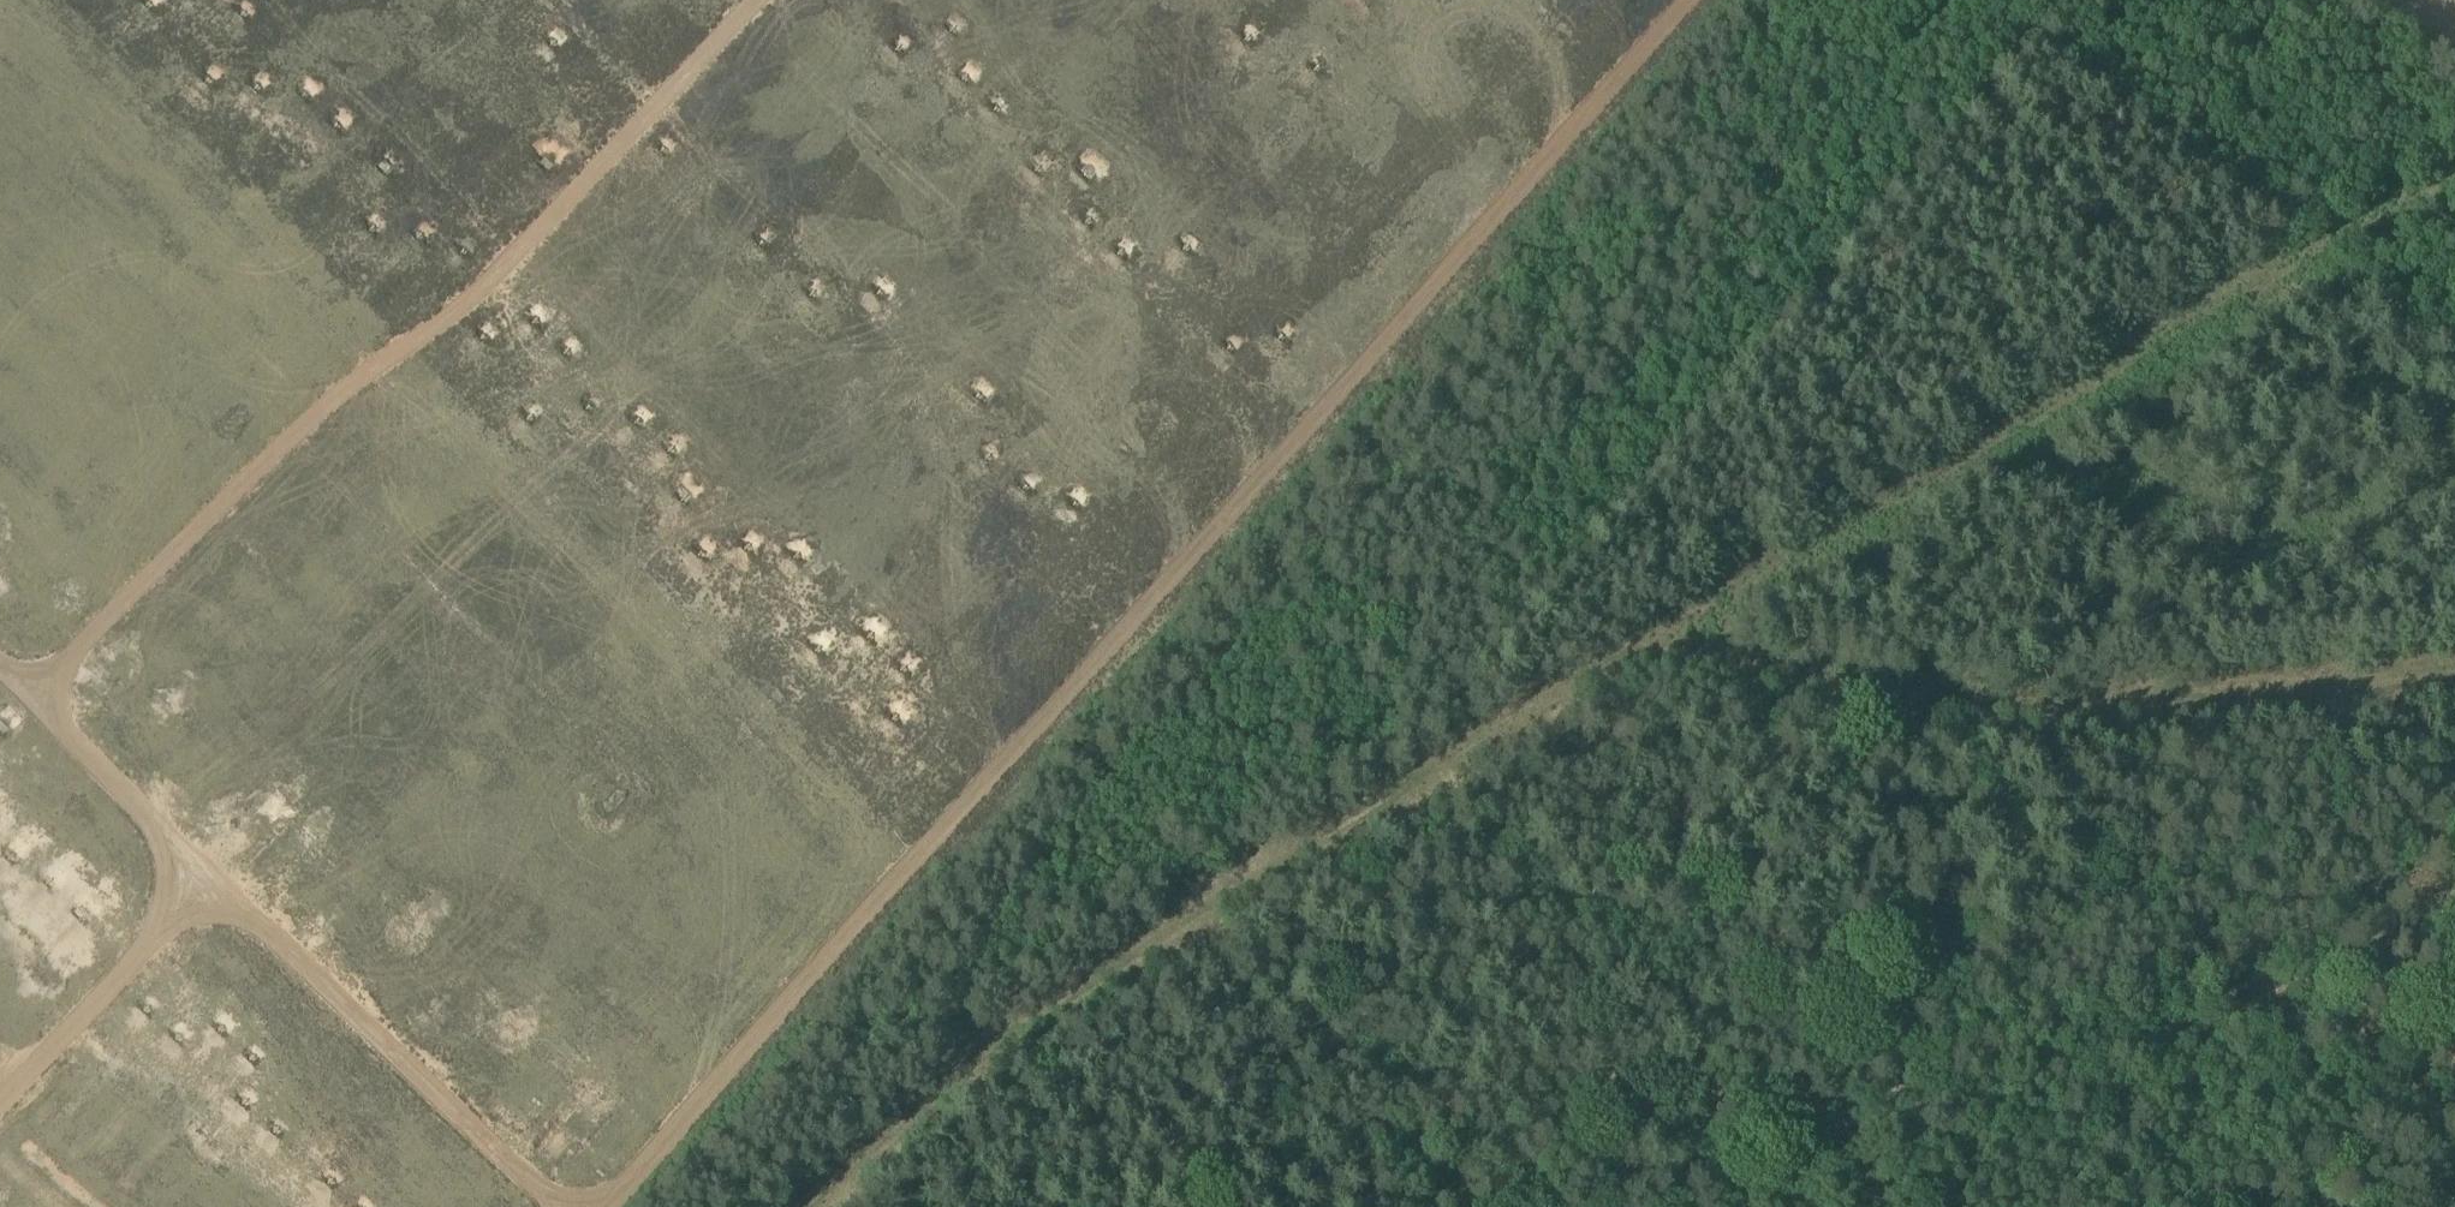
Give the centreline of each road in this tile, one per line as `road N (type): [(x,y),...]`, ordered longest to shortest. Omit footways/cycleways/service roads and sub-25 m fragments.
road 1 (track): [(1684,0),(603,1206)]
road 2 (track): [(754,0),(458,310),(304,424),(29,695)]
road 3 (track): [(2454,670),(2319,692),(2035,708),(1810,686),(1639,654)]
road 4 (track): [(556,1206),(0,666)]
road 5 (track): [(0,1103),(214,879)]

